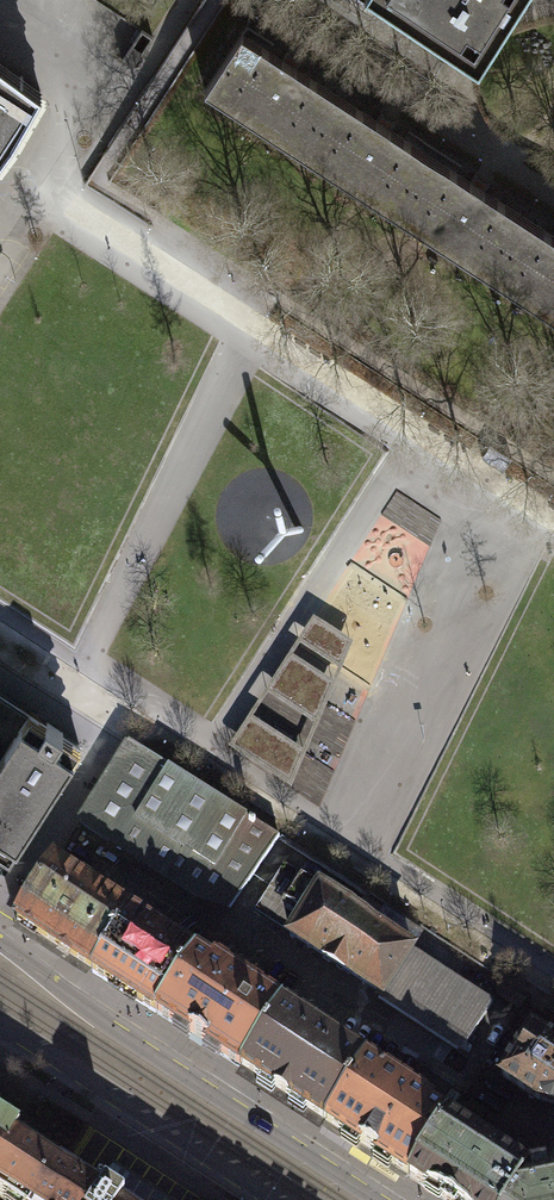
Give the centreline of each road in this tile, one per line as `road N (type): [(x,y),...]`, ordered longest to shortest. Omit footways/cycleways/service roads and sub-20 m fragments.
road 1 (tertiary): [(376,1199),(75,1003),(0,943)]
road 2 (tertiary): [(0,1029),(272,1199)]

